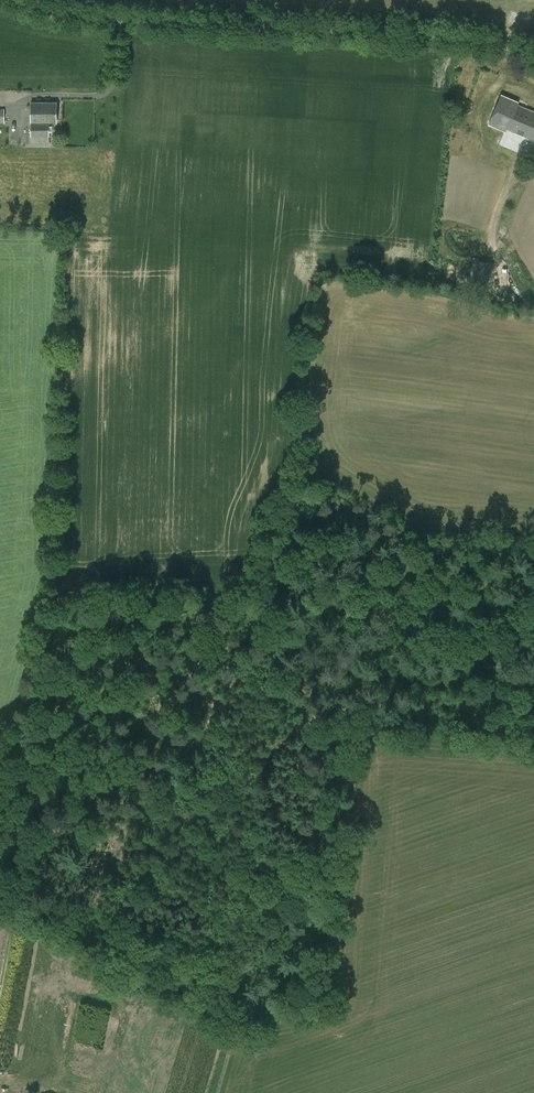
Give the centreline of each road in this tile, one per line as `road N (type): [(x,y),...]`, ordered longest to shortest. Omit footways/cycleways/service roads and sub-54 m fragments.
road 1 (unclassified): [(533,58),(456,34),(116,19),(29,0)]

